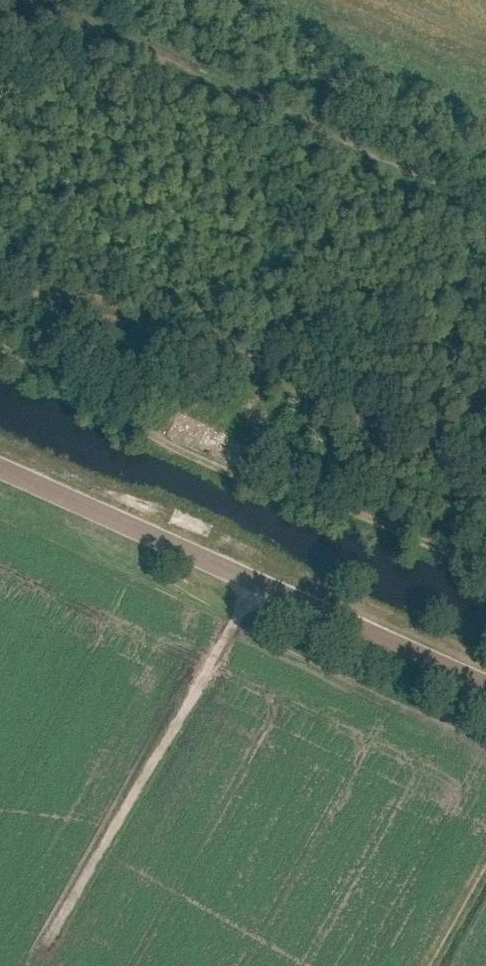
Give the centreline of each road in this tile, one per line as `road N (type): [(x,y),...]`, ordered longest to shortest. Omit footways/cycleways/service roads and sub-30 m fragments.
road 1 (tertiary): [(485,687),(0,469)]

